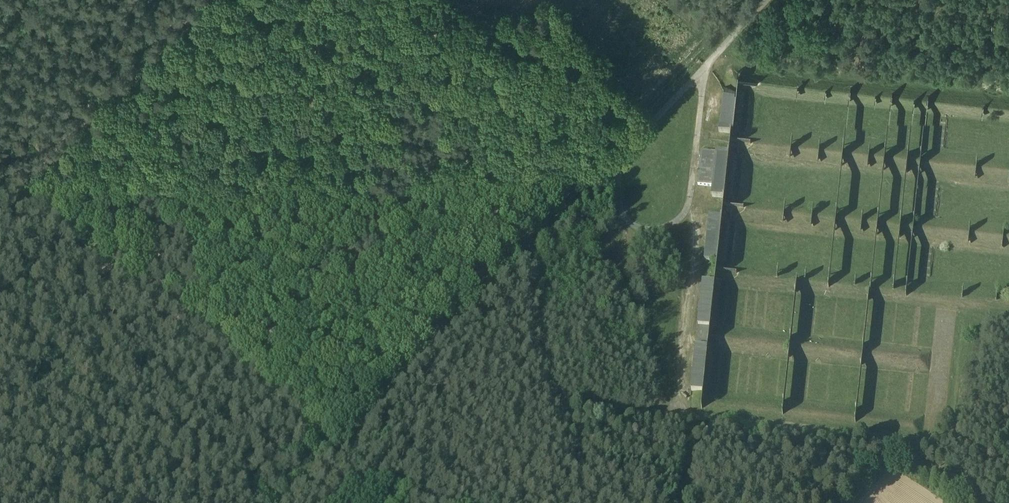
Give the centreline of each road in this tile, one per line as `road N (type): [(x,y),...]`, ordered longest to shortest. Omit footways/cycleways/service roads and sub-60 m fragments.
road 1 (track): [(331,440),(5,197)]
road 2 (track): [(204,0),(5,197)]
road 3 (track): [(443,0),(459,17),(501,33),(582,51),(637,117)]
road 4 (track): [(637,117),(747,0)]

